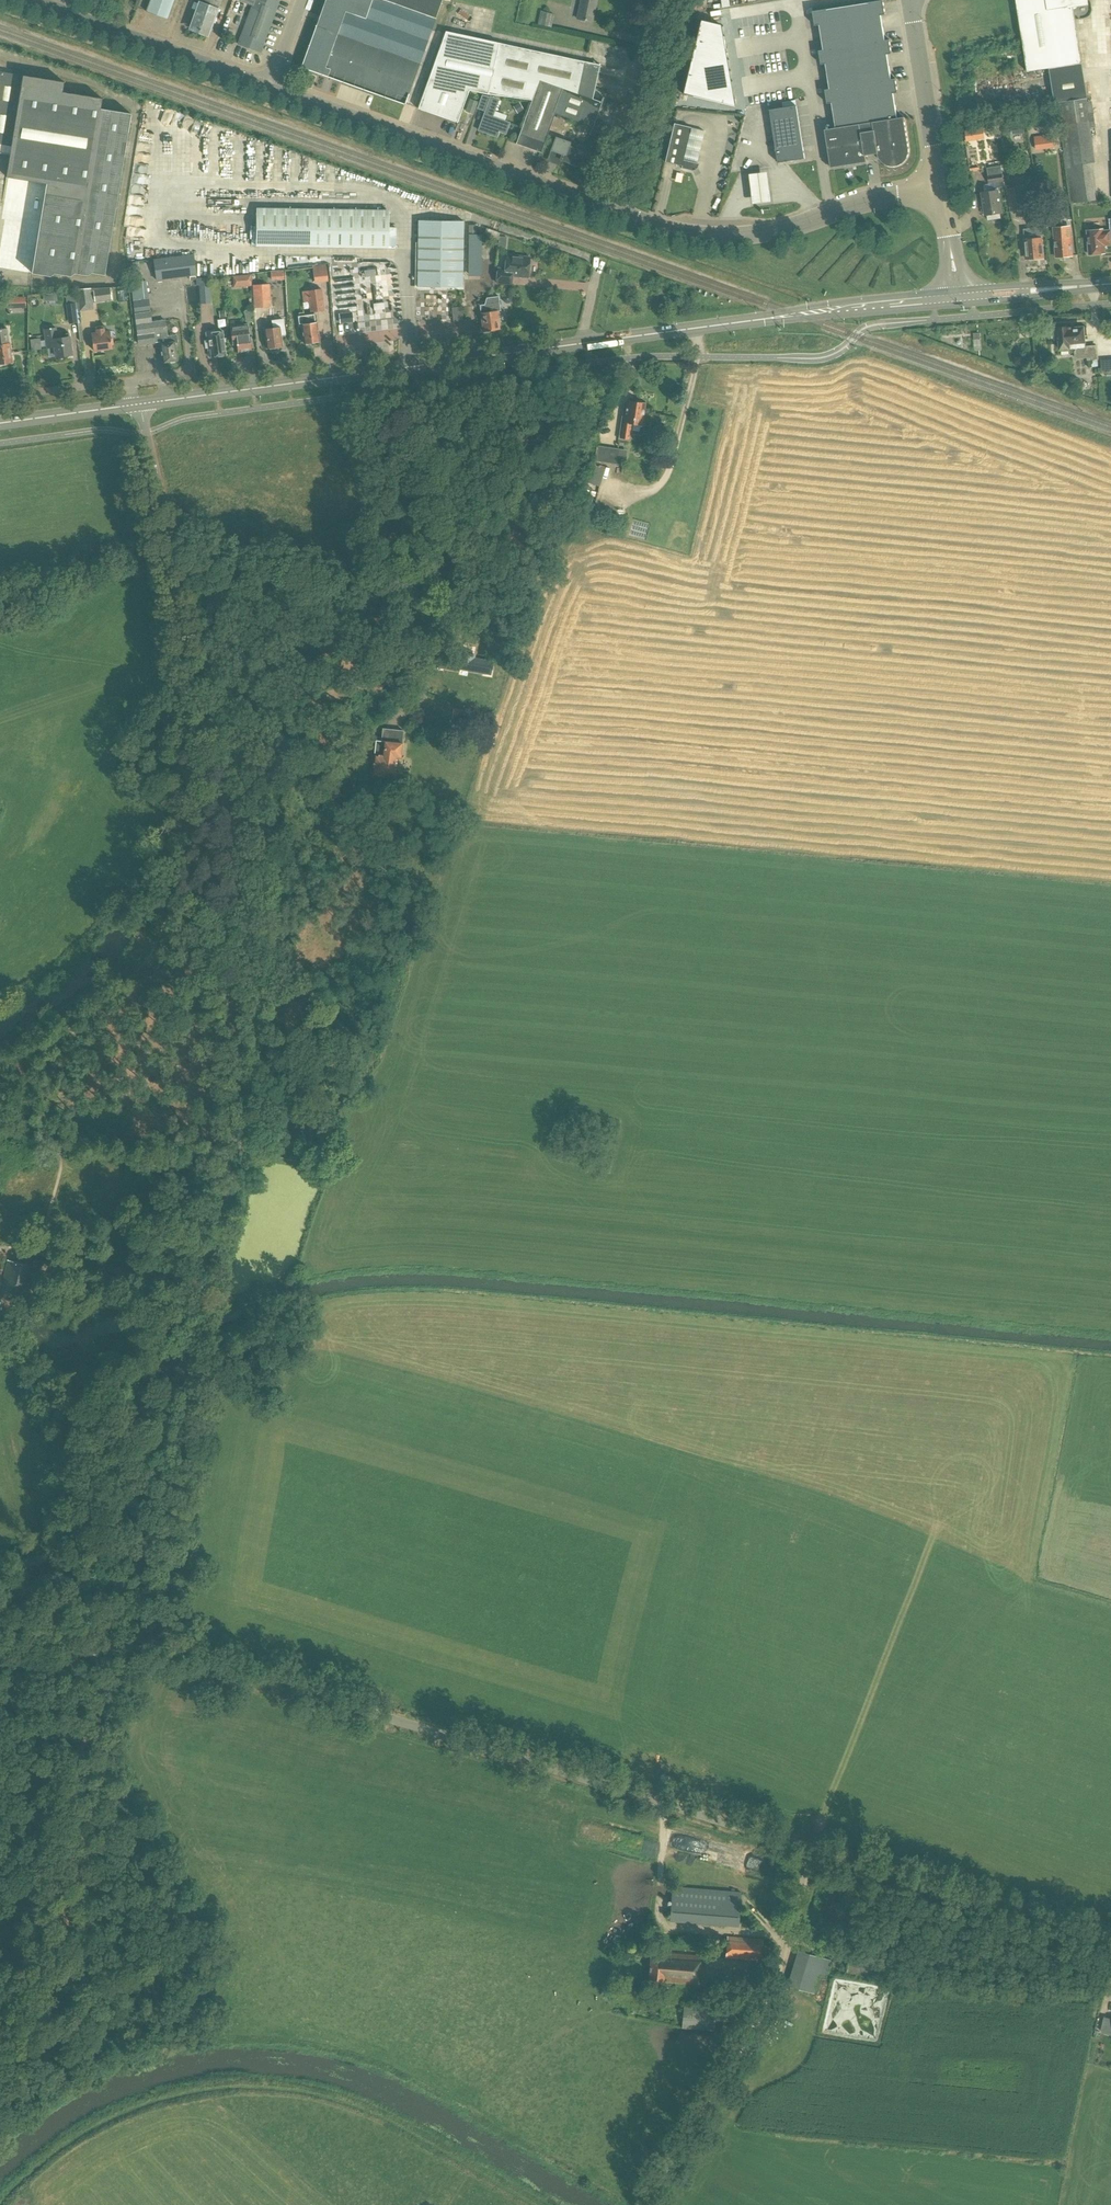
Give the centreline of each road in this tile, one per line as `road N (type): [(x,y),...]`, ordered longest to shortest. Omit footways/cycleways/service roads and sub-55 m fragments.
road 1 (unclassified): [(133,1641),(131,1596),(260,1018),(224,936),(233,841),(226,791),(140,404)]
road 2 (primary): [(140,404),(959,299)]
road 3 (unclassified): [(814,1848),(133,1641)]
road 4 (unclassified): [(613,212),(272,84)]
road 5 (unclassified): [(613,212),(680,232),(742,235),(941,189)]
road 6 (unclassified): [(1110,1941),(814,1848)]
road 7 (track): [(642,2204),(777,1983),(791,1945)]
road 8 (unclassified): [(272,84),(34,0)]
road 9 (unclassified): [(613,212),(663,0)]
road 10 (unclassified): [(941,189),(910,0)]
road 11 (primary): [(959,299),(1110,285)]
road 12 (residential): [(0,399),(128,384),(131,405)]
road 13 (unclassified): [(133,1641),(0,1654)]
road 14 (primary): [(0,424),(131,405)]

